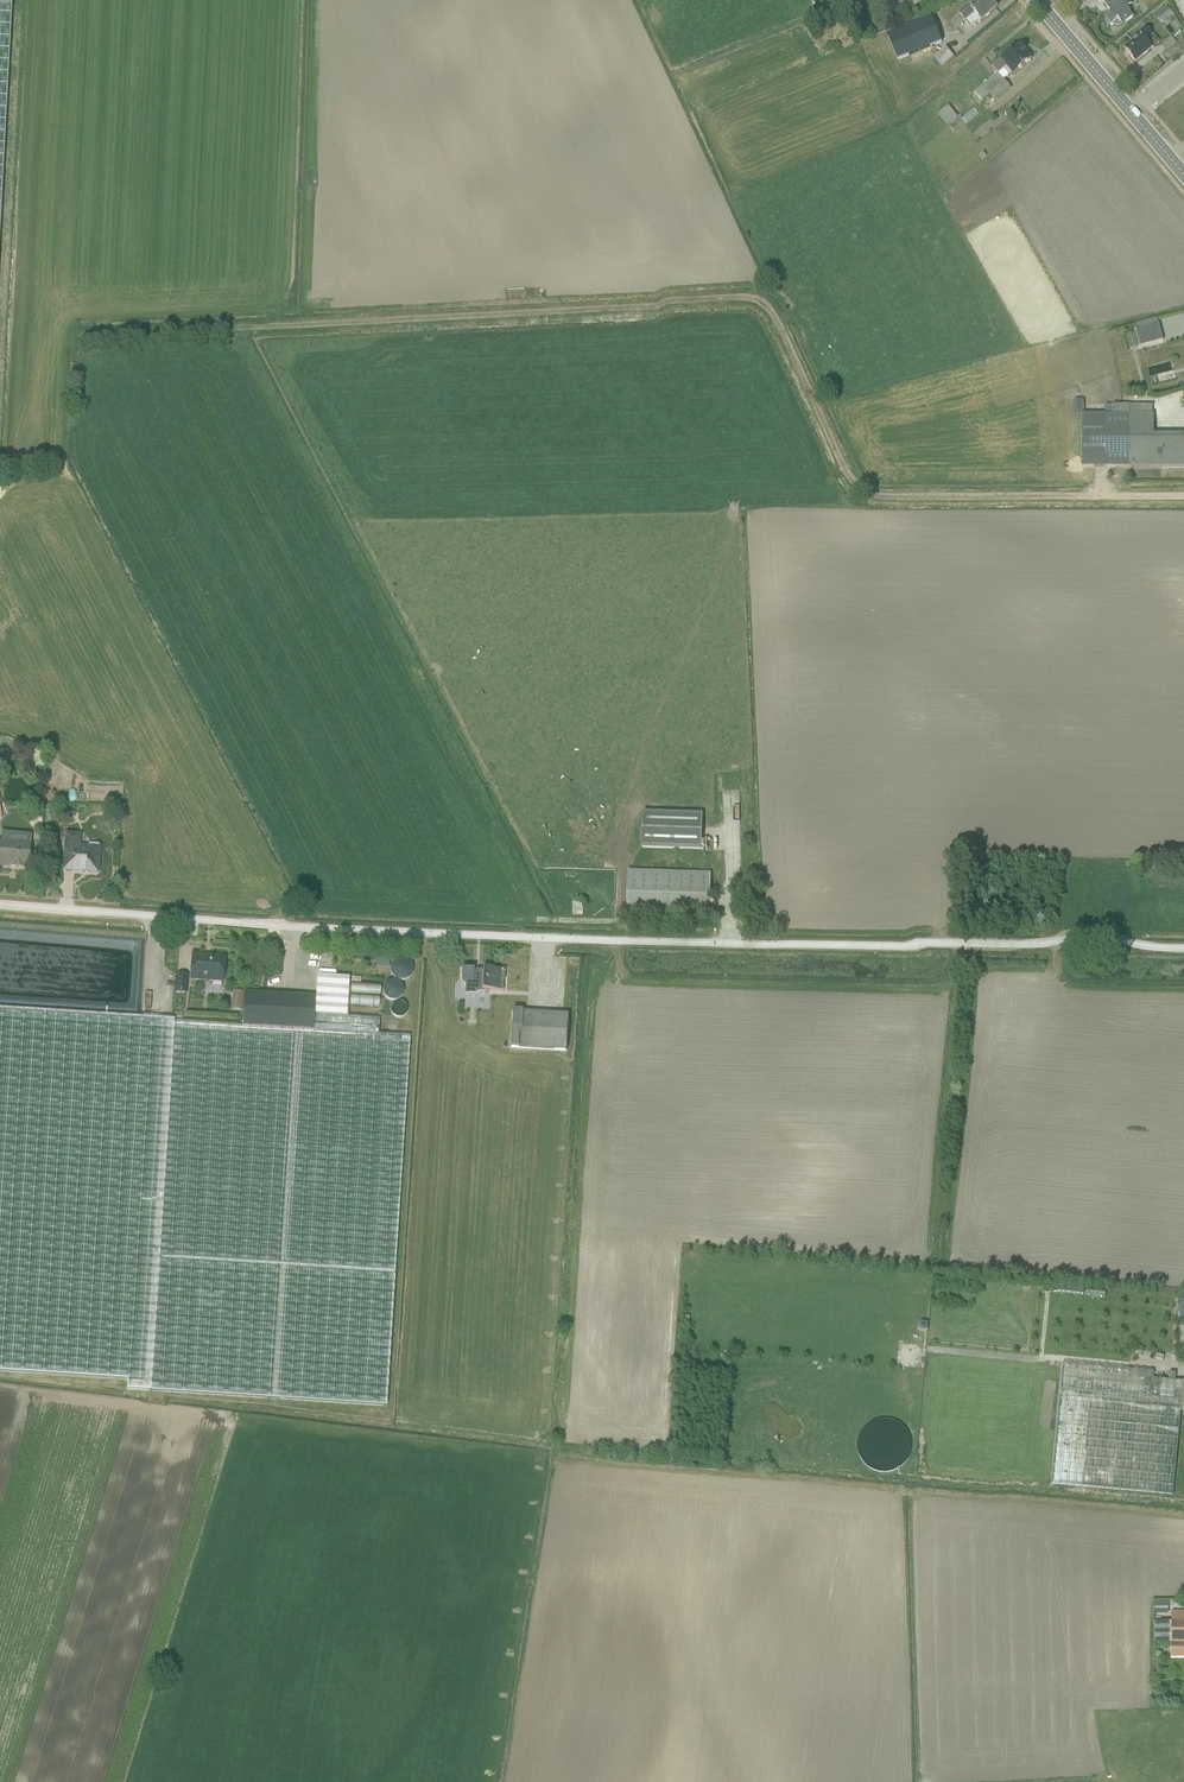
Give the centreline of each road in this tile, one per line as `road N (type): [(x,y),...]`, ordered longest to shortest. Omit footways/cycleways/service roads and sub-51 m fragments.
road 1 (track): [(84,331),(755,302),(766,309),(860,493),(901,503),(1183,502)]
road 2 (unclassified): [(0,904),(593,940),(1183,952)]
road 3 (secondary): [(1183,181),(1031,0)]

